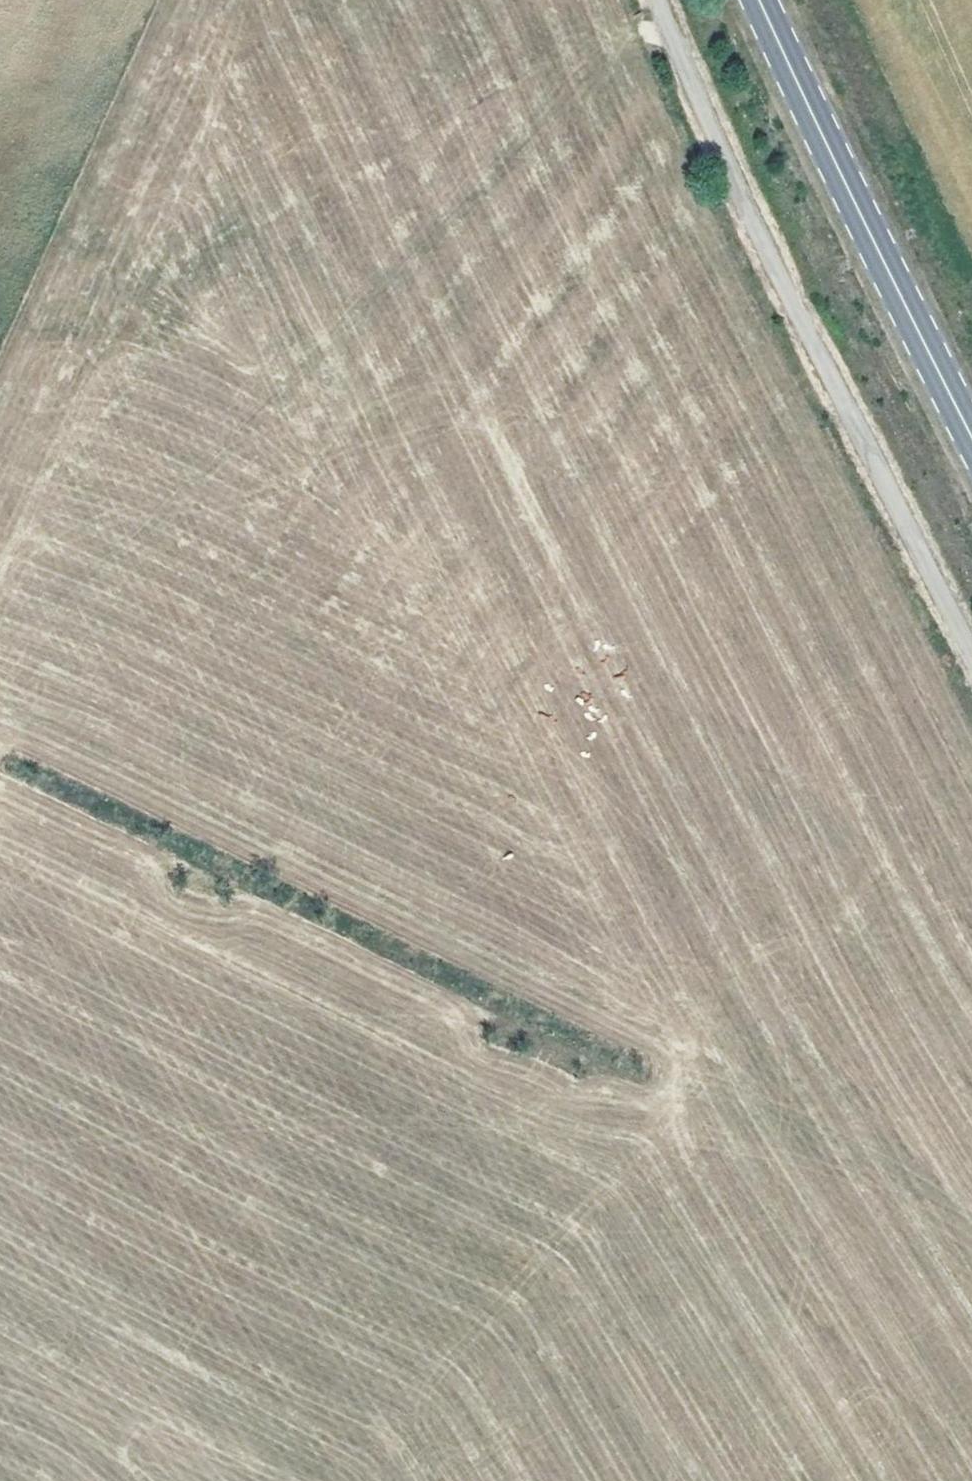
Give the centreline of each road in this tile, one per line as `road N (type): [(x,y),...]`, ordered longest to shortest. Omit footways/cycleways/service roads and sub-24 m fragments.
road 1 (primary): [(971,436),(759,0)]

